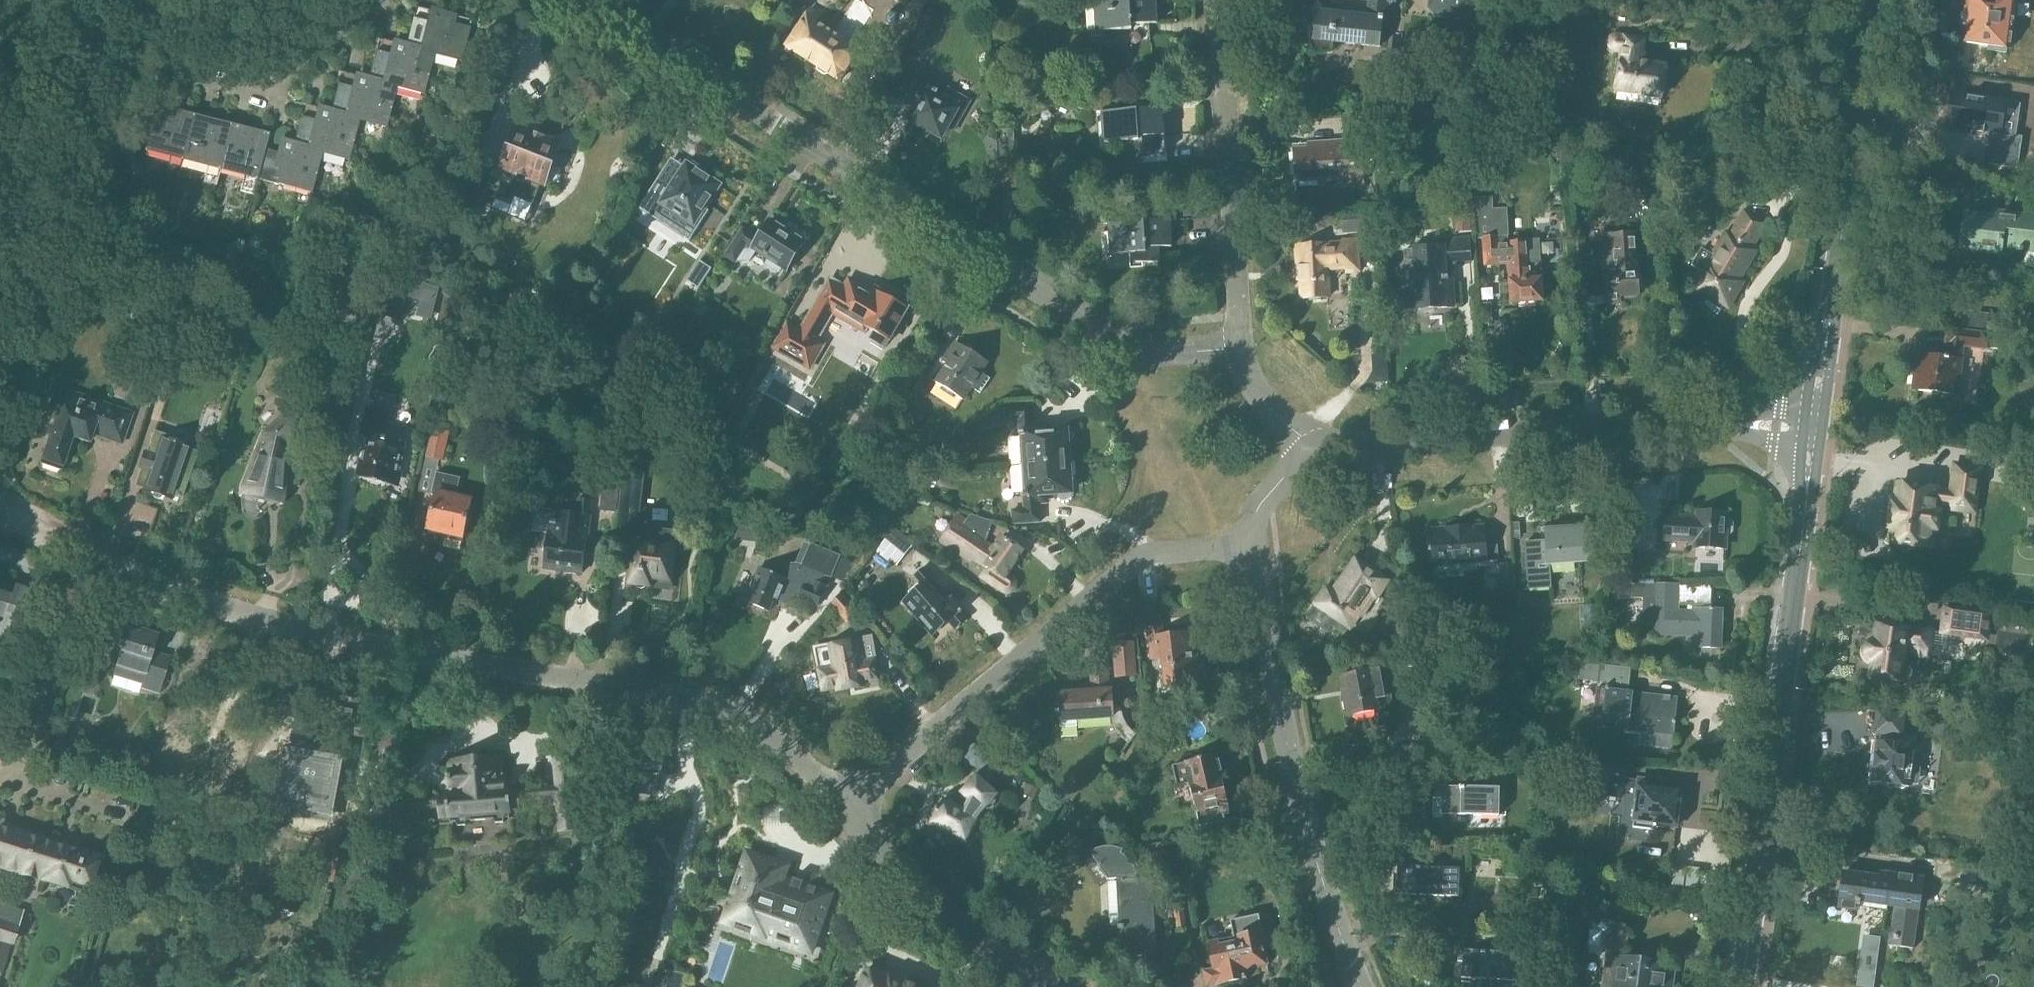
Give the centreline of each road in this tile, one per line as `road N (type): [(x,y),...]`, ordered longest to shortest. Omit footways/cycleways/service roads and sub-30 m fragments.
road 1 (residential): [(849,797),(734,714),(693,699),(258,617),(0,513)]
road 2 (residential): [(1244,353),(1124,355),(580,0)]
road 3 (secondary): [(1741,986),(1815,433)]
road 4 (residential): [(1312,446),(1651,430),(1815,433)]
road 5 (residential): [(849,797),(1127,568),(1152,553),(1252,544)]
road 6 (residential): [(1358,986),(1316,863),(1275,688),(1252,544)]
road 7 (secondary): [(1815,433),(1875,0)]
road 8 (residential): [(1217,0),(1244,353)]
road 9 (residential): [(1058,986),(969,926),(849,797)]

